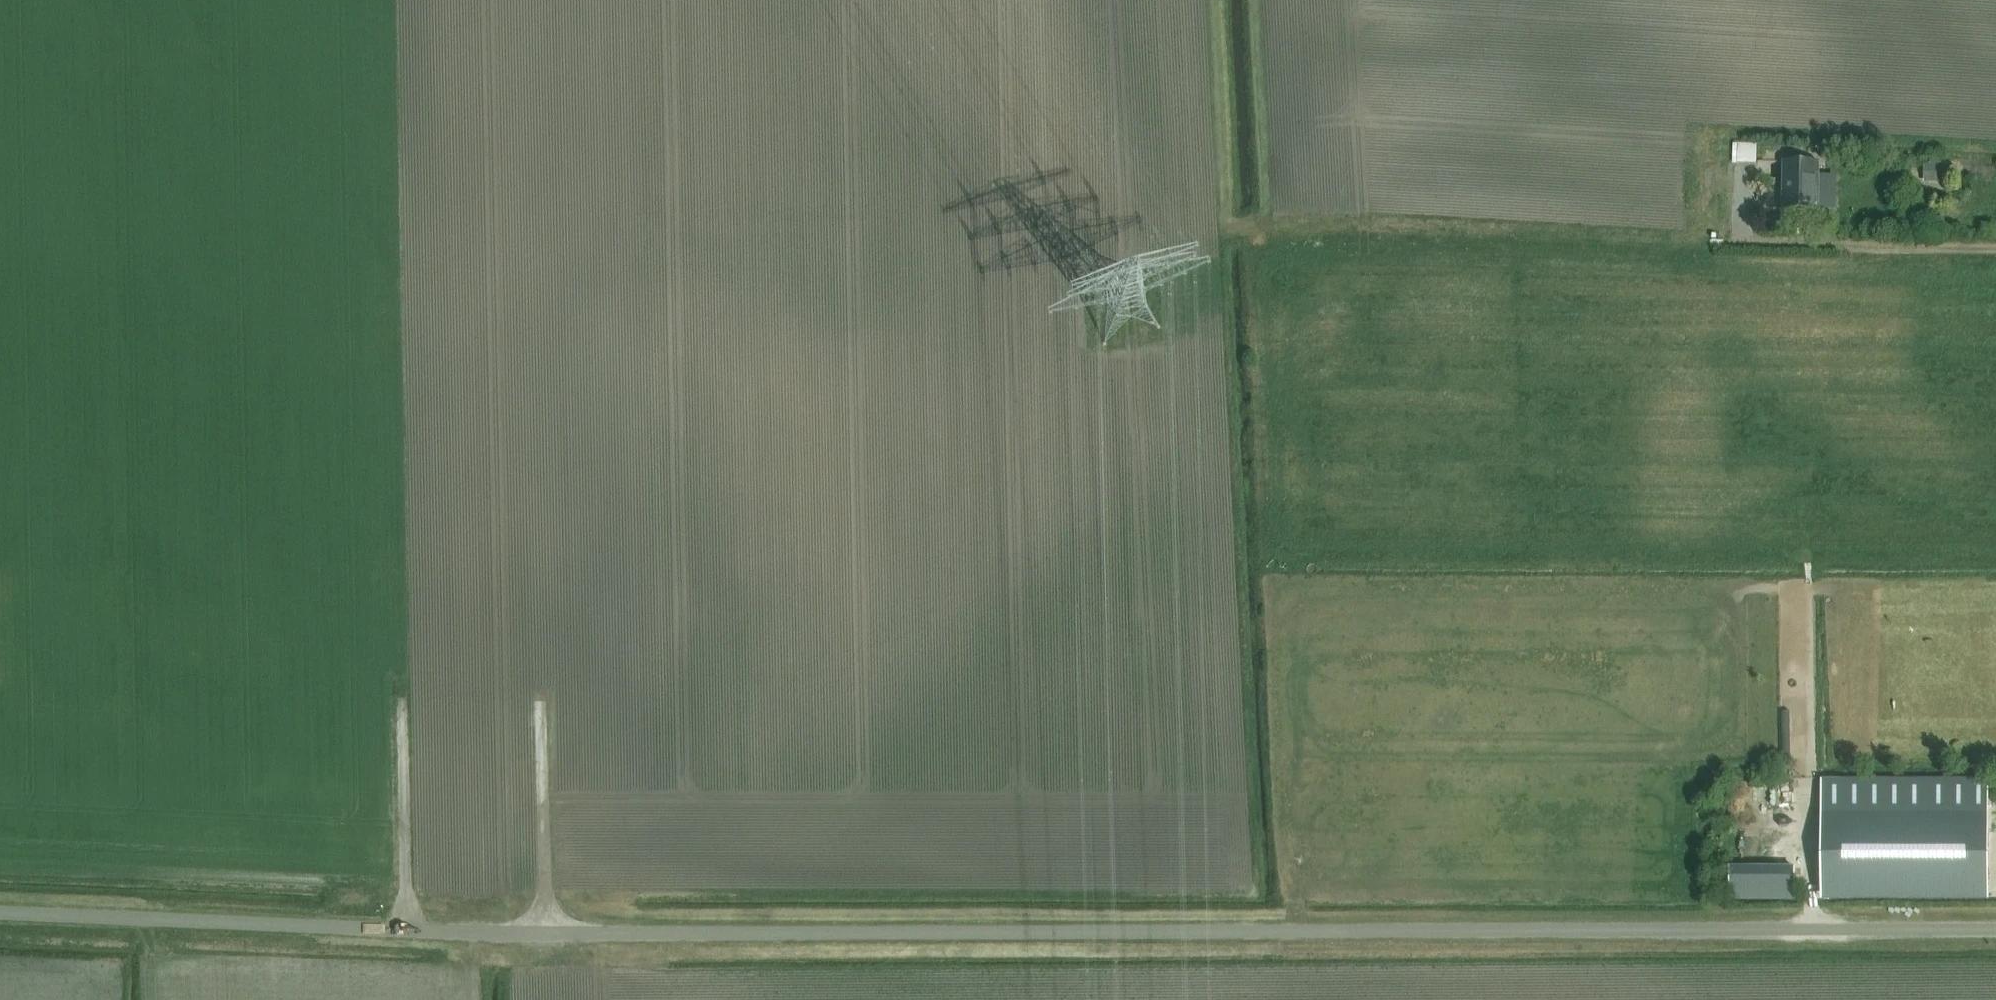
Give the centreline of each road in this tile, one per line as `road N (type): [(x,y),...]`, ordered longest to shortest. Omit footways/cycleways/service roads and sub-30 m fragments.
road 1 (unclassified): [(1995,928),(639,933),(0,912)]
road 2 (track): [(1995,245),(1747,240)]

